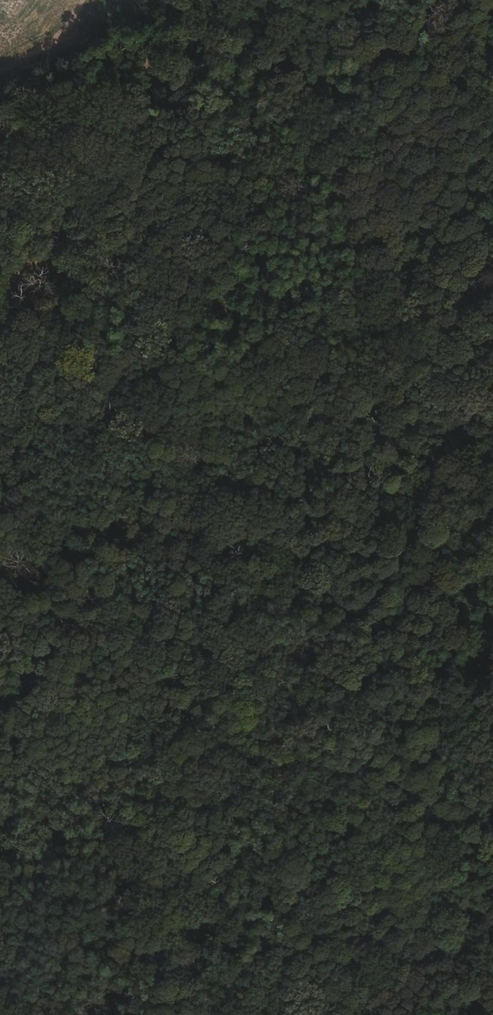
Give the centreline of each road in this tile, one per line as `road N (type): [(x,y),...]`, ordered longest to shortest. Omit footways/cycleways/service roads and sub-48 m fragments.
road 1 (track): [(470,1014),(448,688),(492,358)]
road 2 (track): [(167,0),(136,87),(134,129),(16,380),(0,396)]
road 3 (track): [(0,490),(96,593),(170,733),(190,798)]
road 4 (track): [(0,113),(341,39)]

